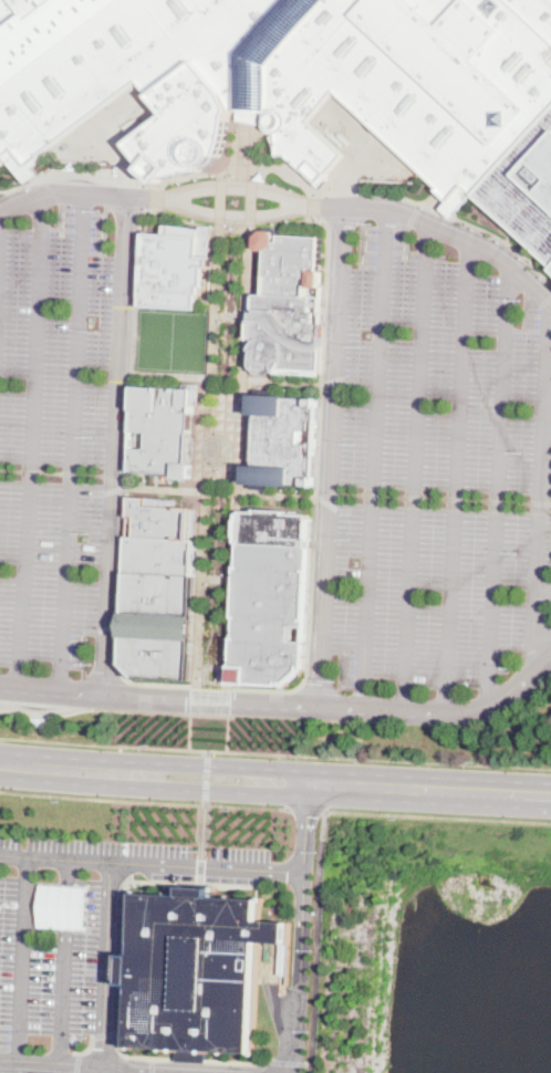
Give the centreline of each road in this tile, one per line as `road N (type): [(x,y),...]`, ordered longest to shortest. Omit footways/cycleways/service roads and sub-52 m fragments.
road 1 (tertiary): [(550,793),(287,780)]
road 2 (tertiary): [(287,780),(264,767),(206,763),(148,761),(128,772)]
road 3 (tertiary): [(128,772),(148,785),(205,789),(261,791),(287,780)]
road 4 (tertiary): [(128,772),(0,761)]

